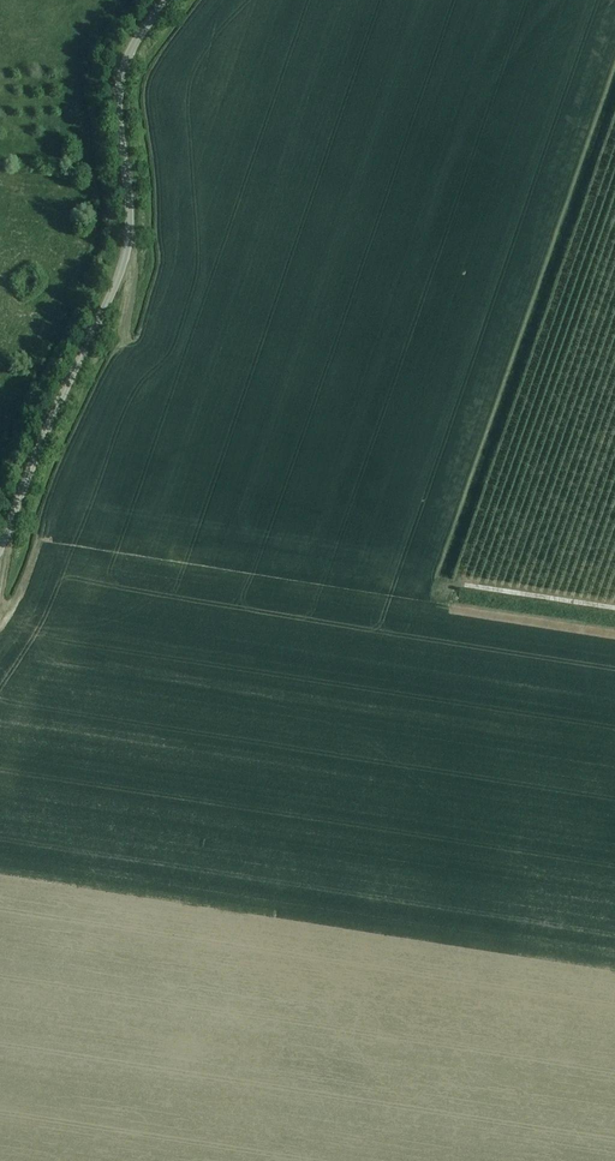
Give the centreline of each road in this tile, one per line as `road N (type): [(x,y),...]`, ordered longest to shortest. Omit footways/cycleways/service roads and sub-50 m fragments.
road 1 (unclassified): [(0,549),(120,278),(131,209),(122,81),(138,40),(170,0)]

